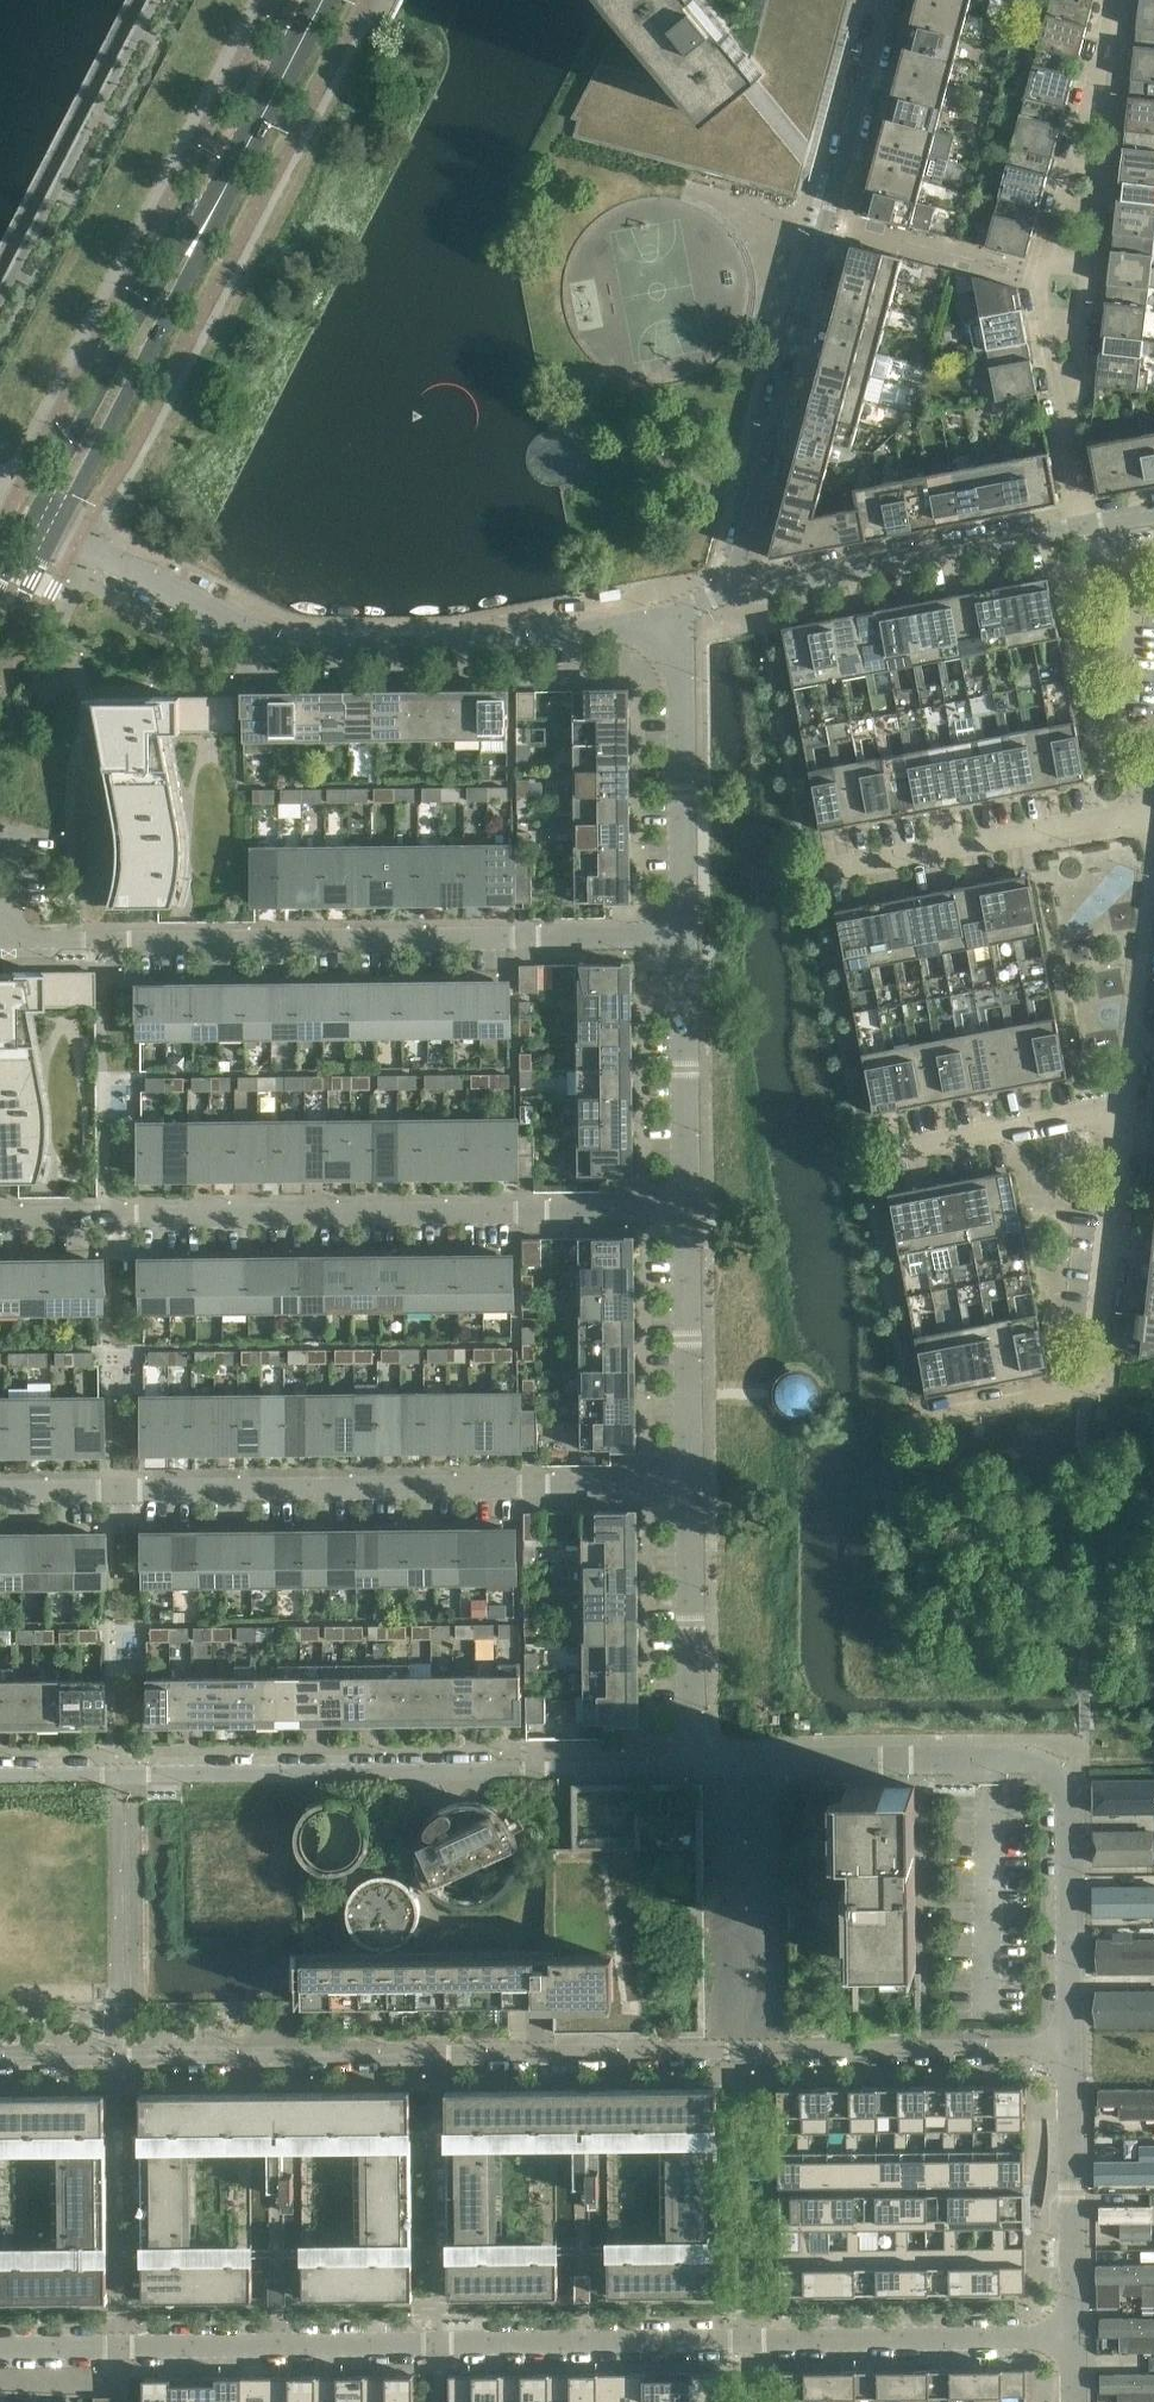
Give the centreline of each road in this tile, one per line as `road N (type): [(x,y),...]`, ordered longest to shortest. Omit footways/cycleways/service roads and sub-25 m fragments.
road 1 (residential): [(0,2345),(1076,2339)]
road 2 (unclassified): [(0,2054),(1068,2046)]
road 3 (residential): [(696,1475),(0,1483)]
road 4 (unclassified): [(696,1755),(0,1760)]
road 5 (residential): [(687,1206),(0,1215)]
road 6 (residential): [(683,936),(0,940)]
road 7 (residential): [(661,627),(584,622),(382,648),(315,642),(241,622),(45,523)]
road 8 (residential): [(885,0),(737,583)]
road 9 (secondary): [(45,523),(320,0)]
road 10 (residential): [(1085,522),(1042,274),(1113,0)]
road 11 (residential): [(941,1412),(1105,1385),(1127,1120)]
road 12 (unclassified): [(696,1755),(1031,1757),(1062,1770)]
road 13 (residential): [(737,583),(782,583),(1085,522)]
road 14 (residential): [(683,936),(684,682),(661,627)]
road 15 (residential): [(846,862),(1118,813),(1153,814)]
road 16 (unclassified): [(1076,2339),(1068,2046)]
road 17 (residential): [(696,1755),(696,1475)]
road 18 (unclassified): [(1068,2046),(1070,1800),(1062,1770)]
road 19 (residential): [(687,1206),(683,936)]
road 20 (residential): [(696,1475),(687,1206)]
road 21 (residential): [(1127,1120),(1153,889)]
road 22 (residential): [(910,1152),(1127,1120)]

